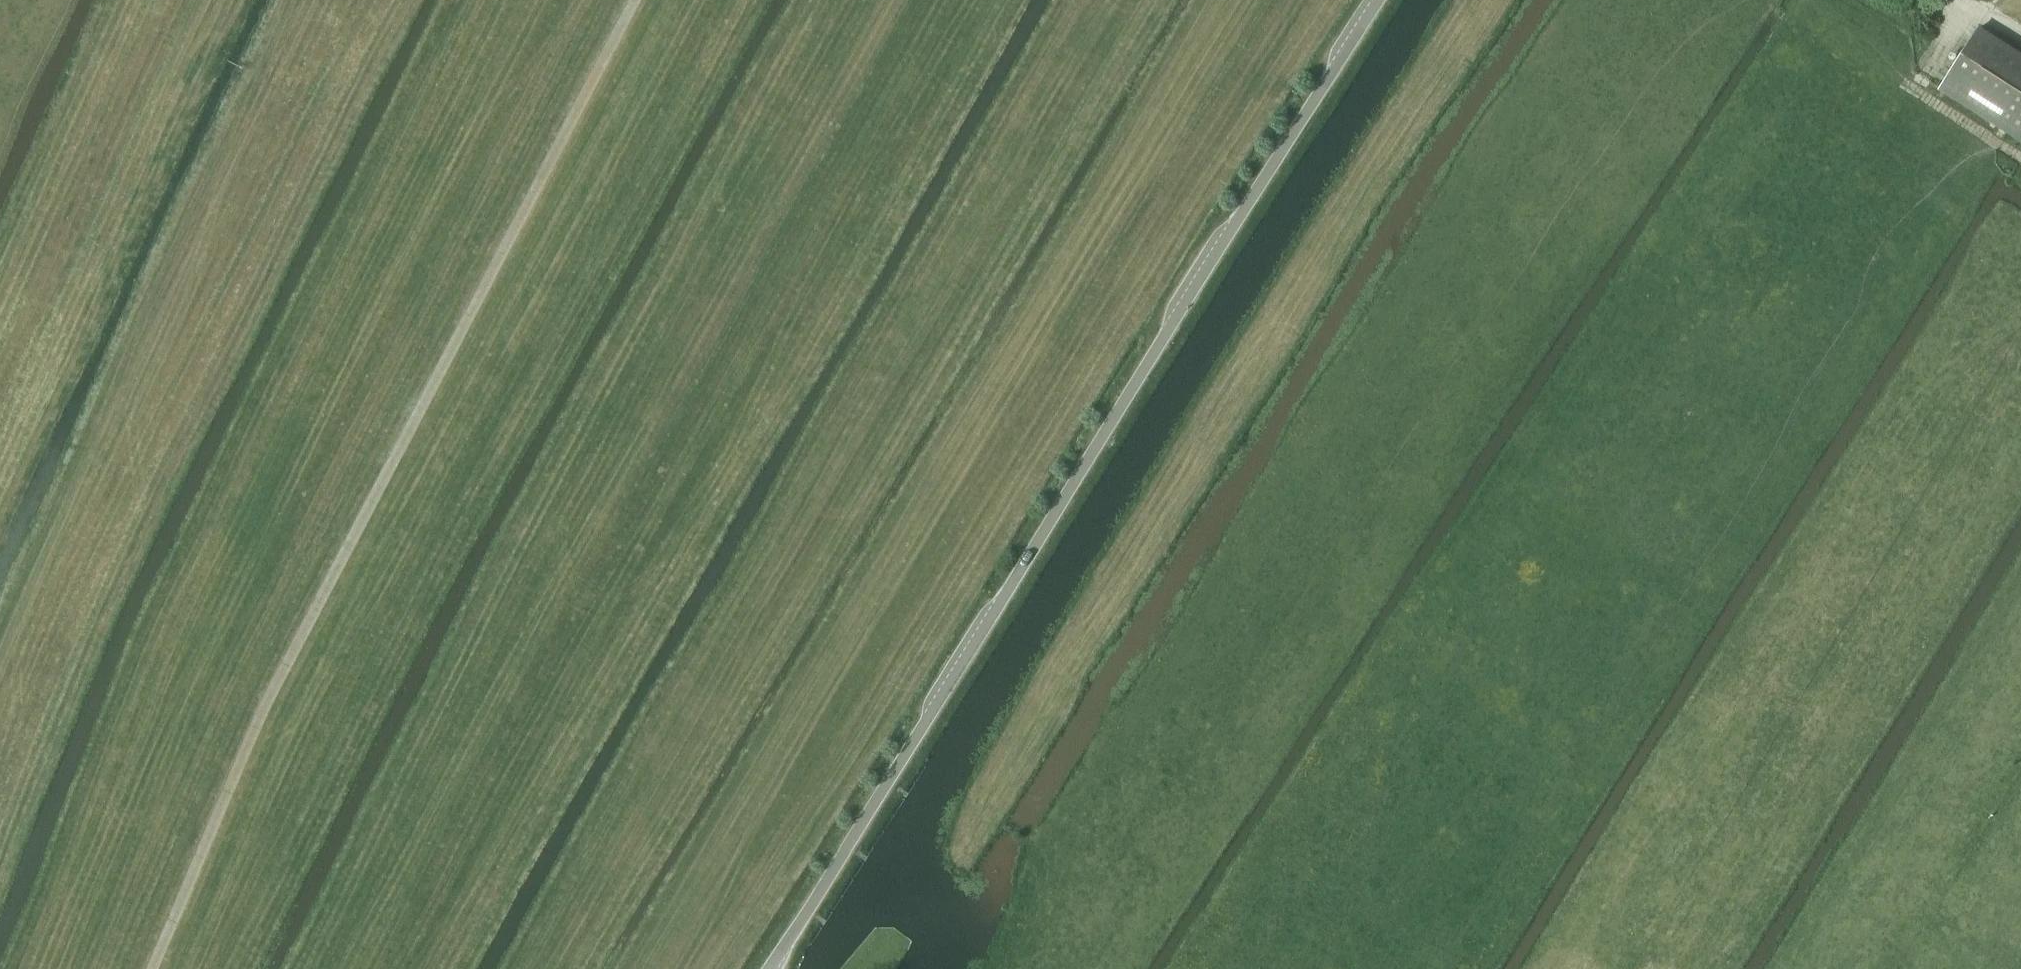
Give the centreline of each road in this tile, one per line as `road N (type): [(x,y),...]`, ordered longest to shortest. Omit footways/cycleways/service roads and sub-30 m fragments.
road 1 (unclassified): [(770,968),(1380,0)]
road 2 (track): [(151,968),(265,701),(634,0)]

